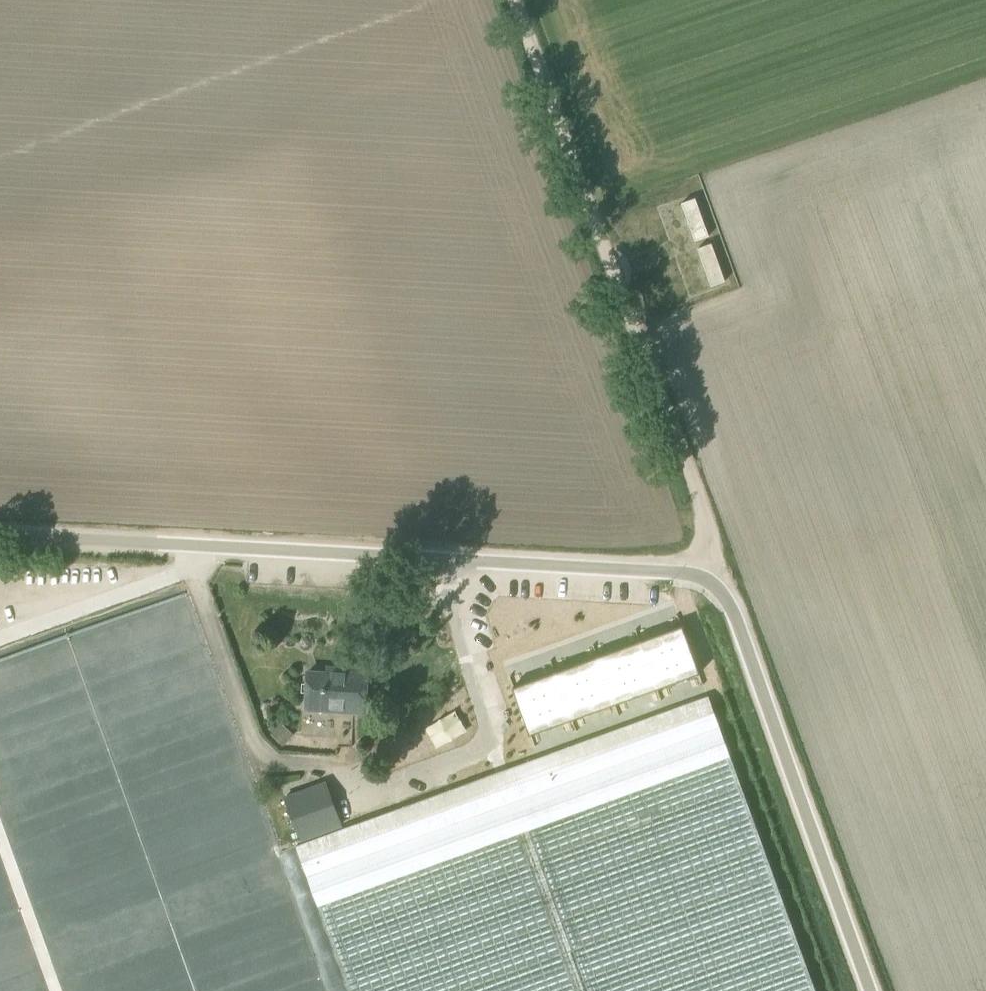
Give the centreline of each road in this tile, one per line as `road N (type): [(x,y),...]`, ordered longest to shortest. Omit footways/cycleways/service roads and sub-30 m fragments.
road 1 (unclassified): [(0,535),(707,581)]
road 2 (track): [(707,581),(710,539),(677,439),(514,0)]
road 3 (unclassified): [(869,990),(739,628),(707,581)]

